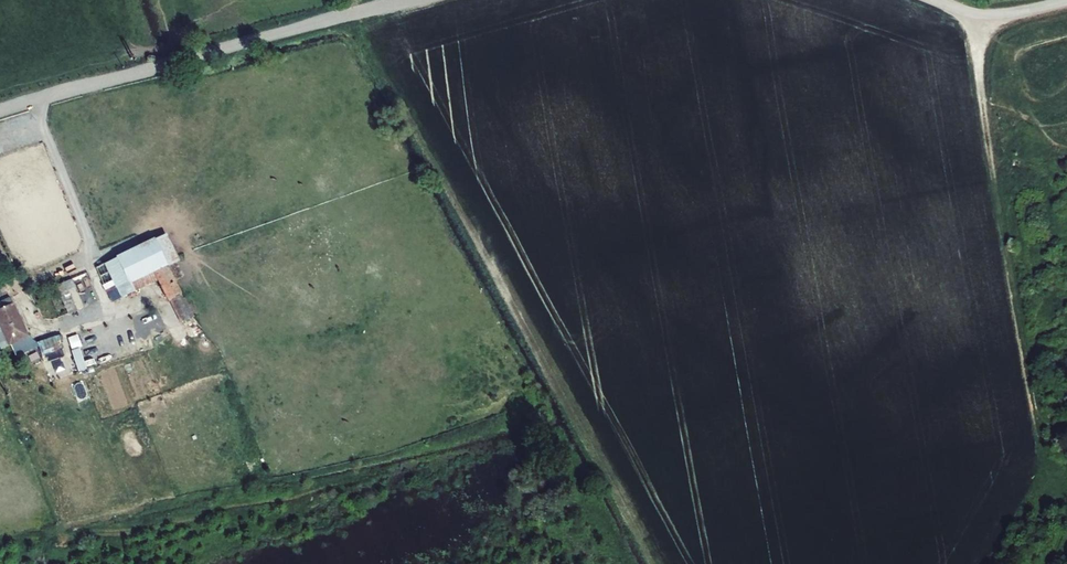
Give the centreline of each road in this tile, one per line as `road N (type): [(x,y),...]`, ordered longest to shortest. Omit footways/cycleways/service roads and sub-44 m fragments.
road 1 (unclassified): [(405,0),(0,110)]
road 2 (track): [(971,12),(1036,423)]
road 3 (track): [(0,254),(40,331),(111,311),(36,104)]
road 4 (unclassified): [(1066,0),(984,14),(935,0)]

